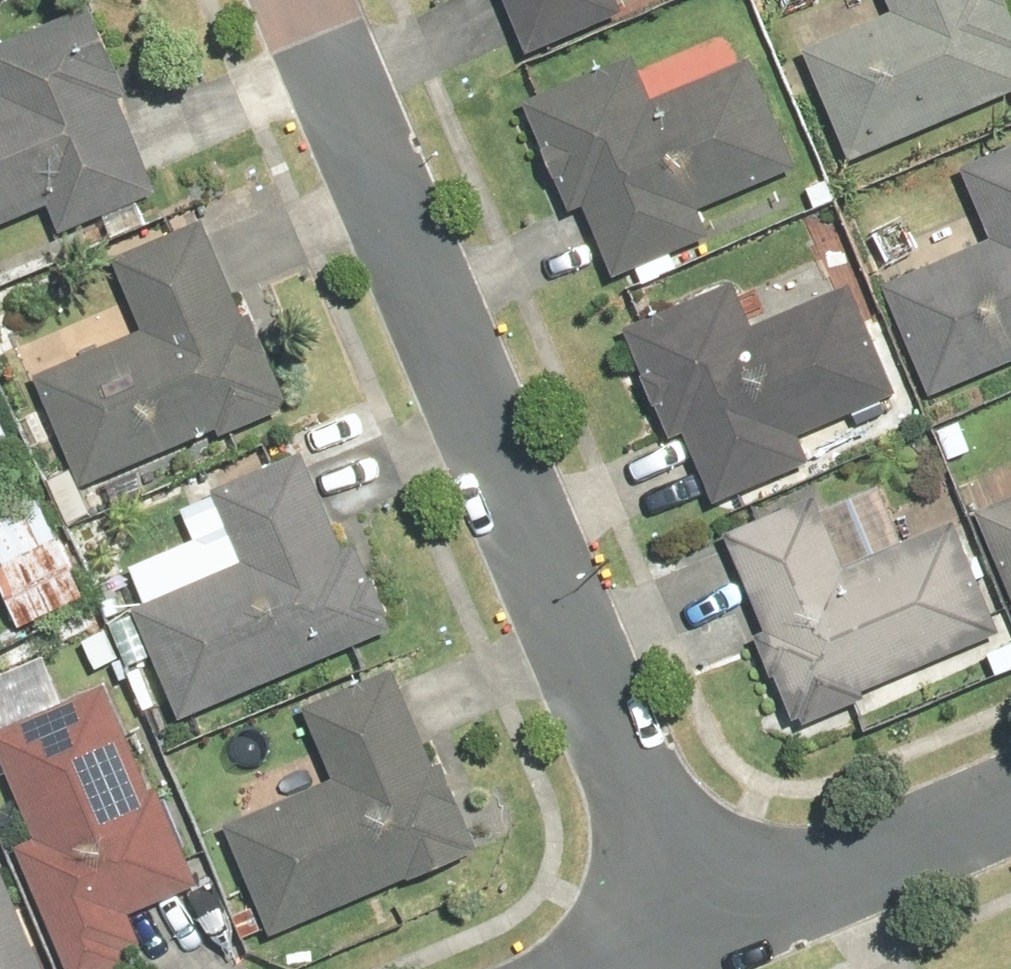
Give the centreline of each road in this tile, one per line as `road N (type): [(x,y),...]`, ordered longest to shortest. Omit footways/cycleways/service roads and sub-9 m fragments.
road 1 (residential): [(699,951),(317,0)]
road 2 (residential): [(699,951),(1010,810)]

